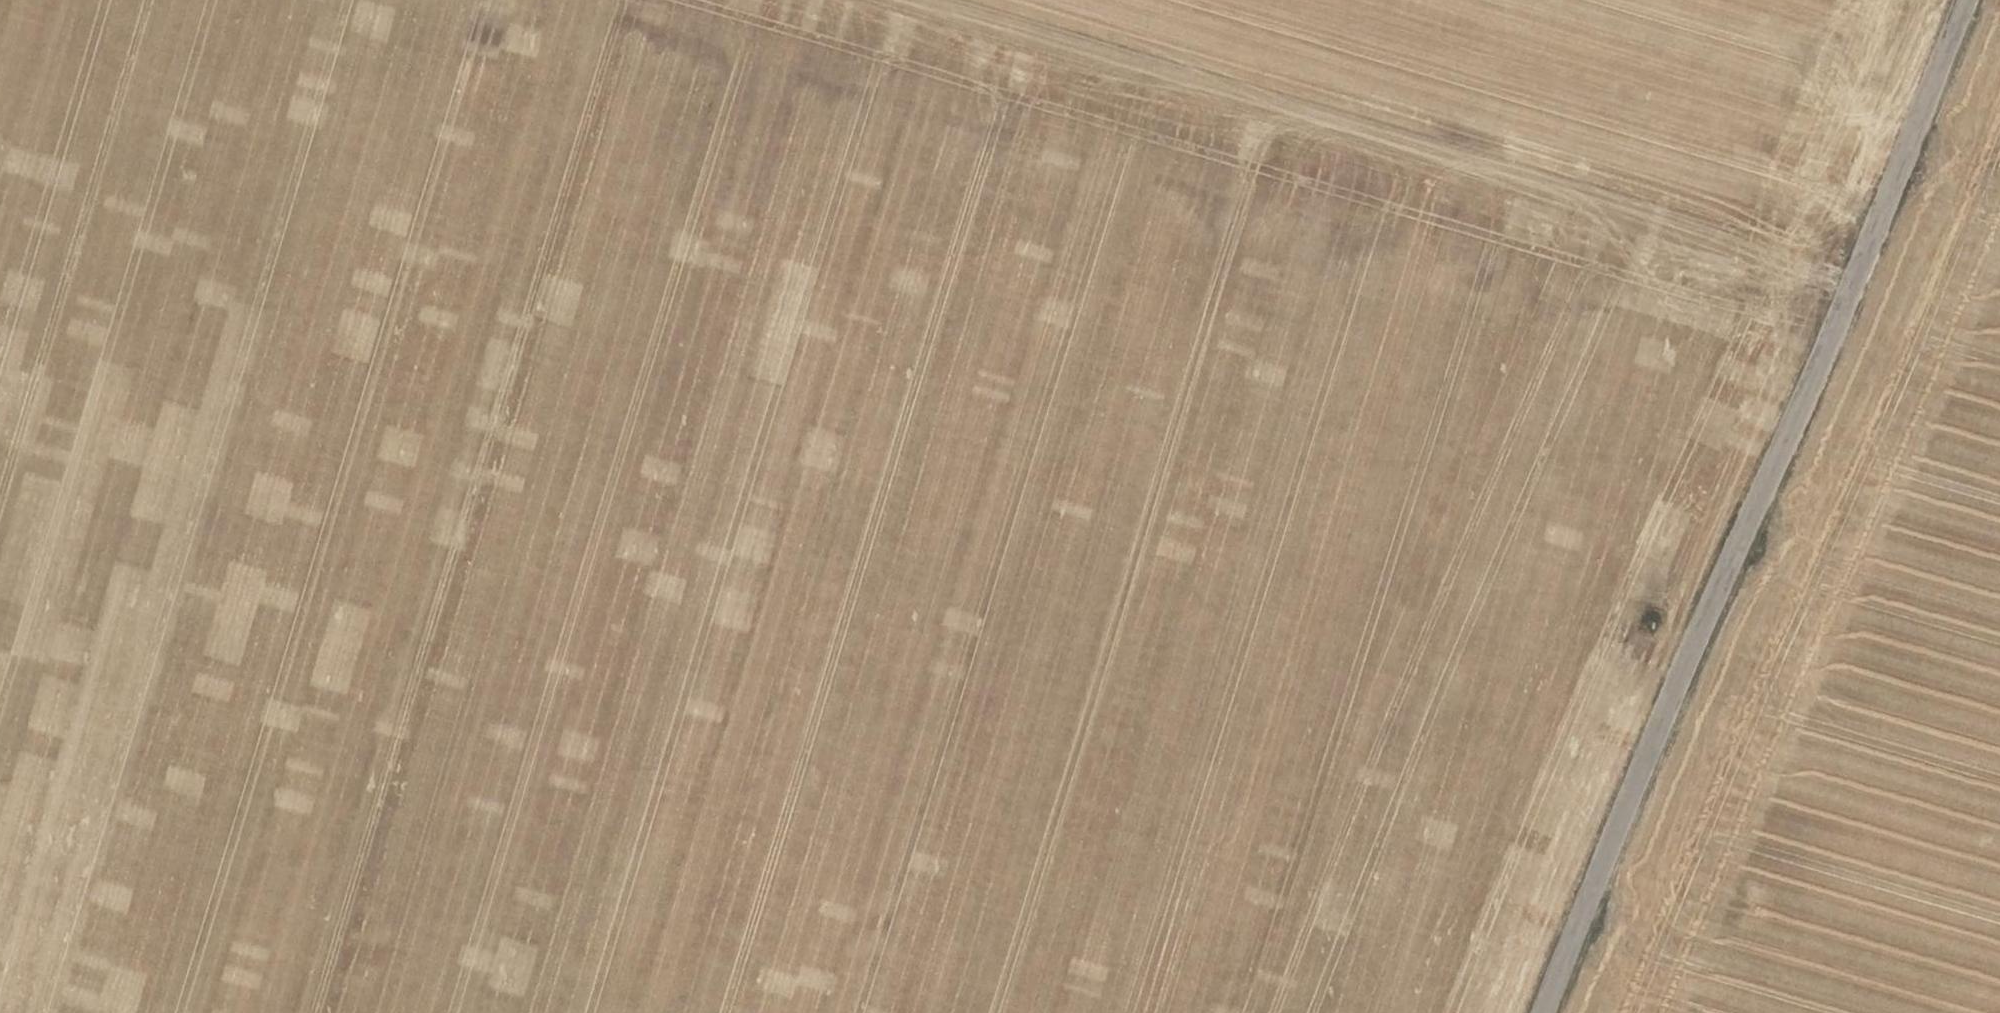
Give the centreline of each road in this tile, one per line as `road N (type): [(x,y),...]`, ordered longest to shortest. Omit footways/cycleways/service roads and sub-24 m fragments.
road 1 (unclassified): [(1967,0),(1551,1012)]

